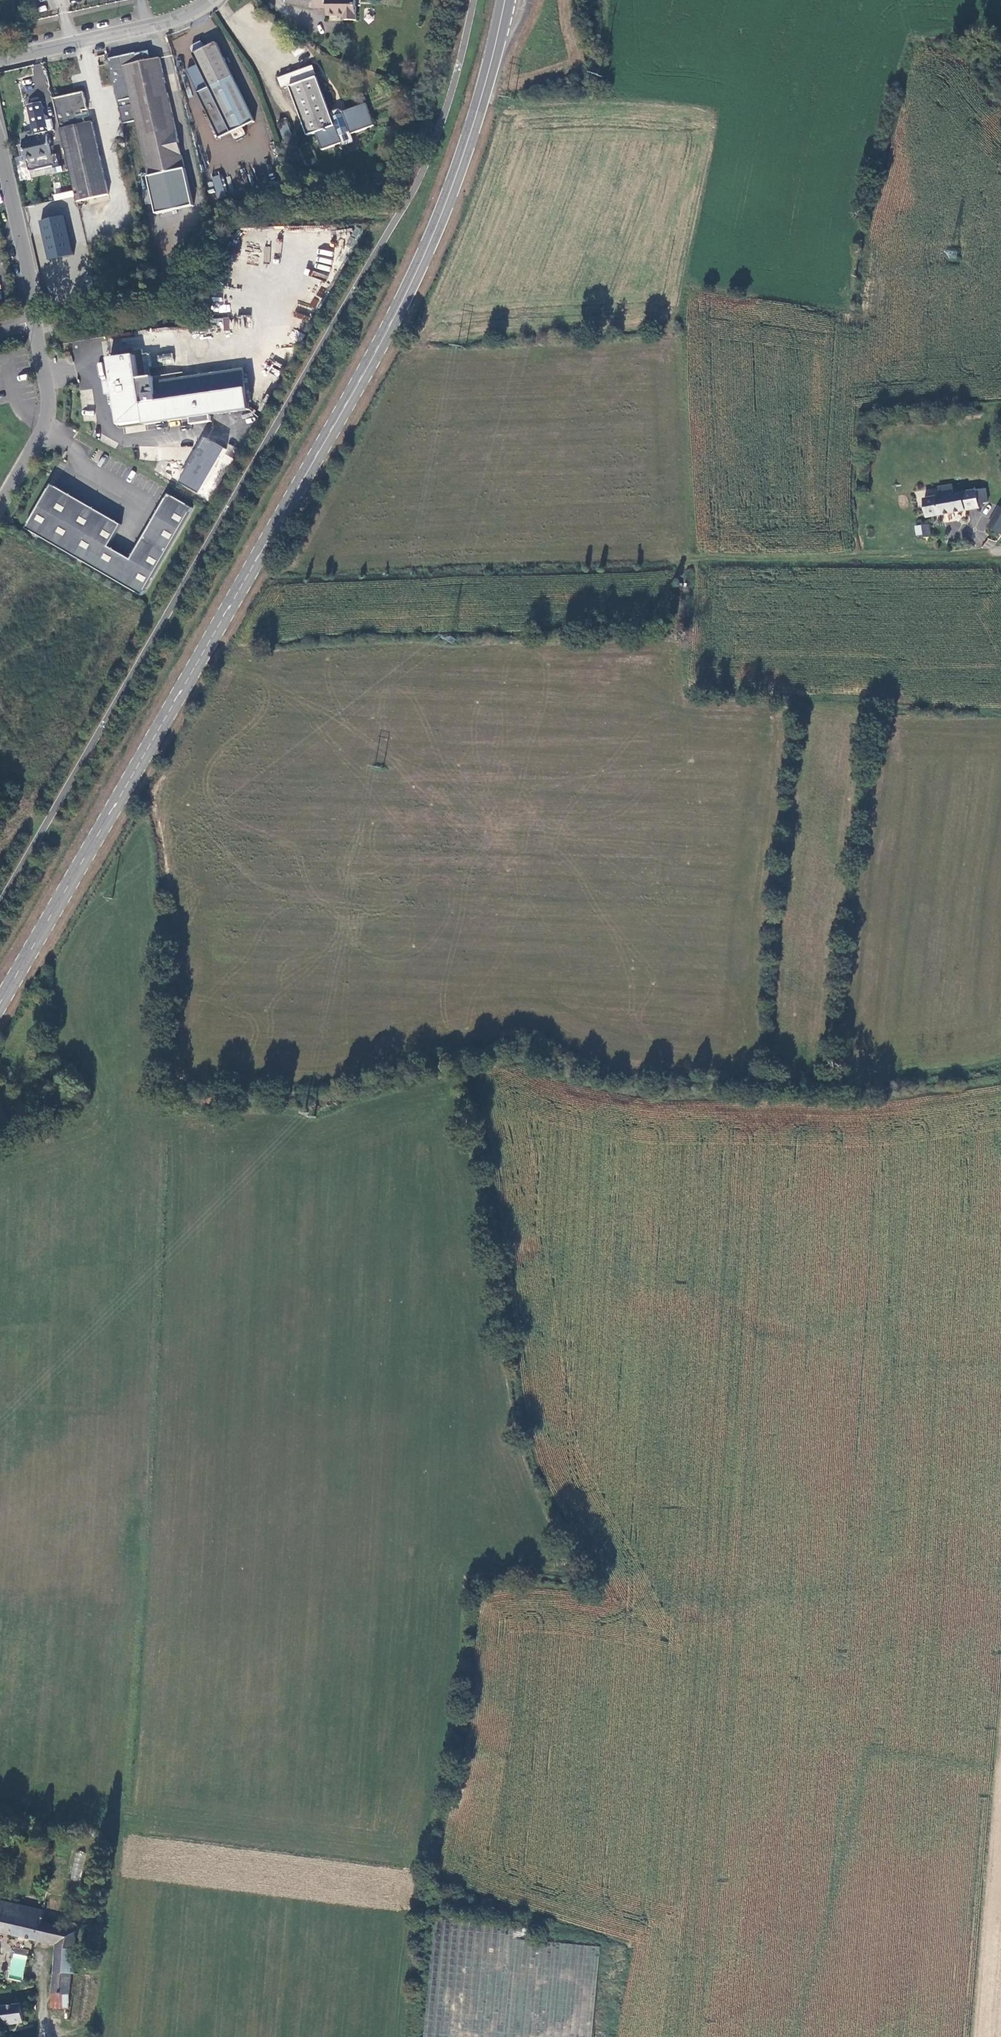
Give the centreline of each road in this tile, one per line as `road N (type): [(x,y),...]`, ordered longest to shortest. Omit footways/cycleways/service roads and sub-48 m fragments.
road 1 (secondary): [(497,39),(446,204),(374,357),(0,1007)]
road 2 (unclassified): [(213,0),(176,21),(0,61)]
road 3 (unclassified): [(36,321),(50,408),(0,506)]
road 4 (unclassified): [(0,149),(36,321)]

